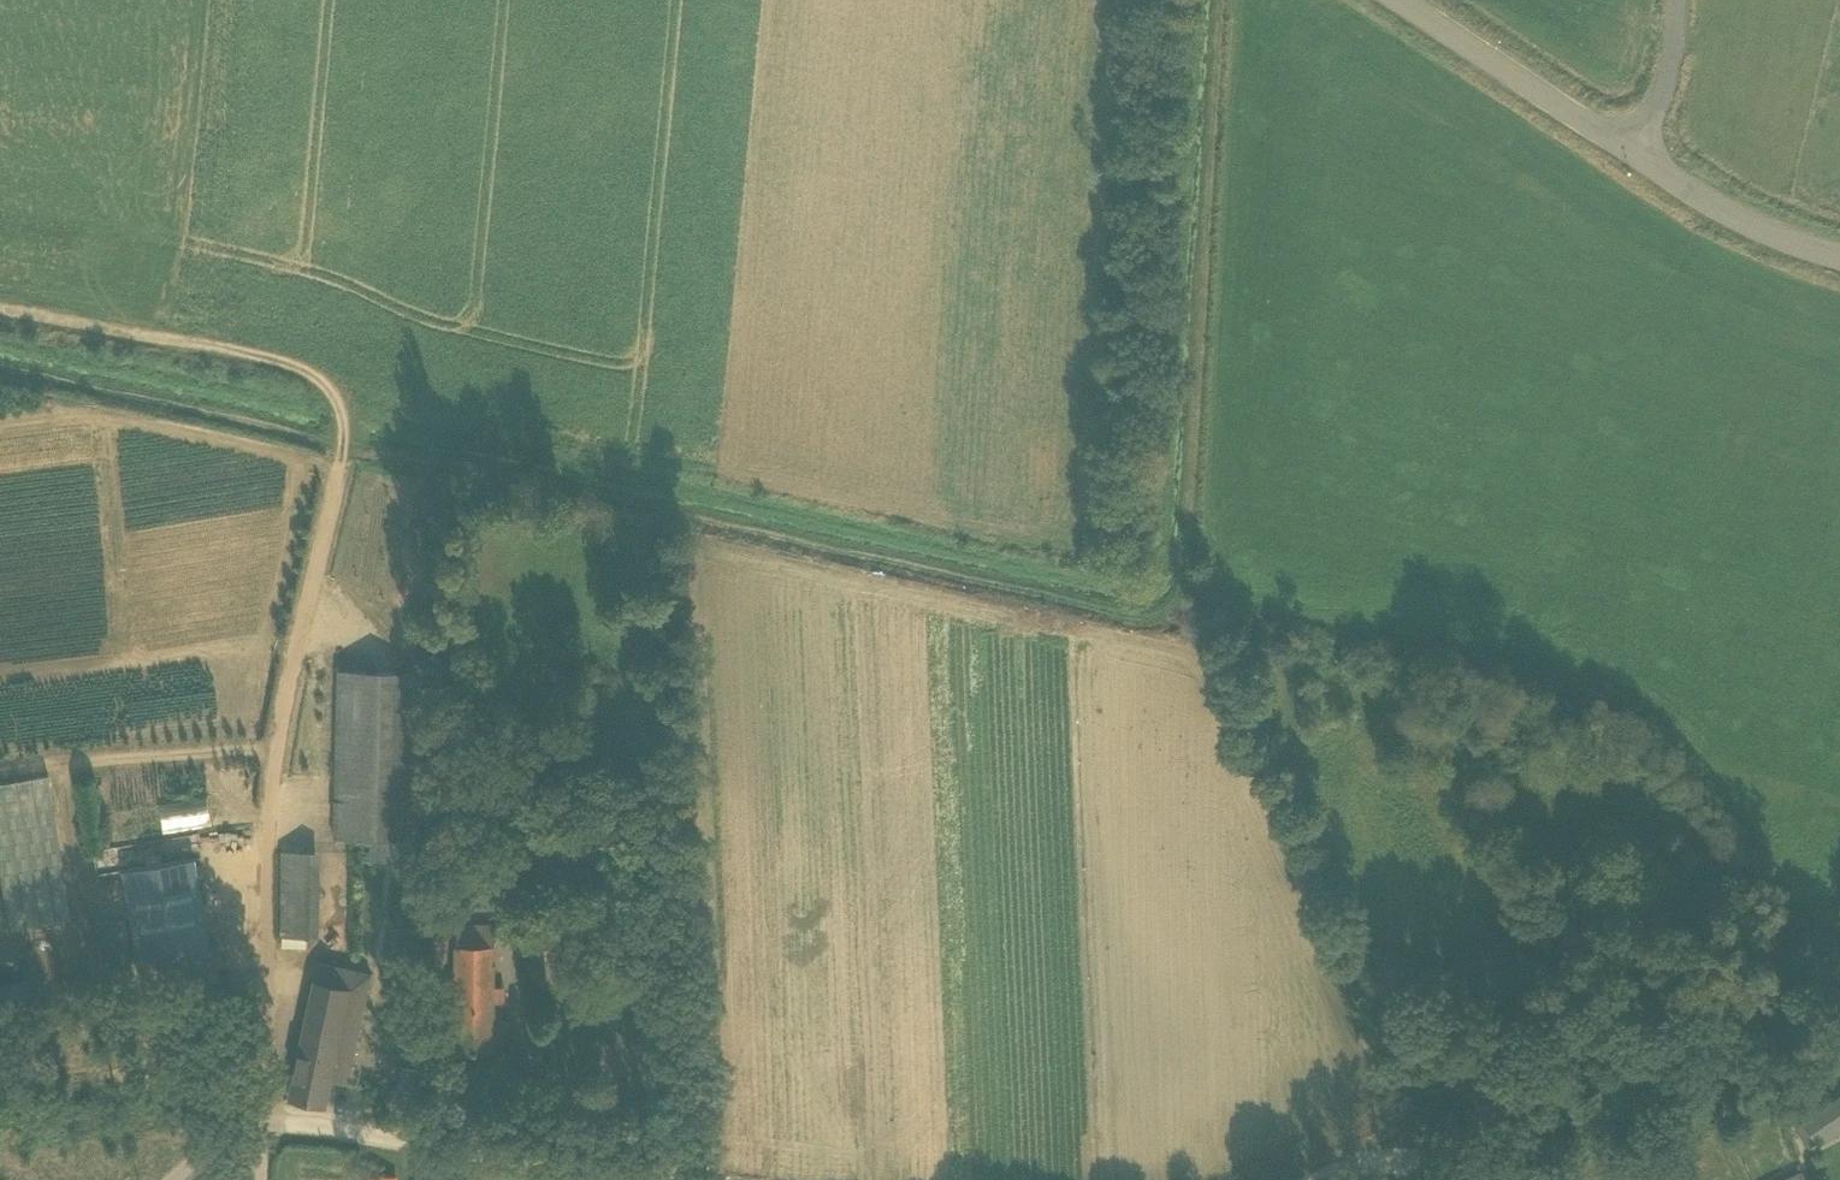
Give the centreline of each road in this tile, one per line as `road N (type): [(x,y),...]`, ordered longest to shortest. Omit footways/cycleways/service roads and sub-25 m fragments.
road 1 (unclassified): [(268,1118),(266,843),(309,593)]
road 2 (track): [(340,409),(308,373),(252,355),(0,309)]
road 3 (unclassified): [(268,1118),(624,1179)]
road 4 (unclassified): [(1626,151),(1397,0)]
road 5 (unclassified): [(1839,259),(1730,217),(1626,151)]
road 6 (track): [(309,593),(340,461),(340,409)]
road 7 (unclassified): [(1626,151),(1663,95),(1679,0)]
road 8 (unclassified): [(1345,1179),(1403,1147),(1441,1144),(1474,1179)]

